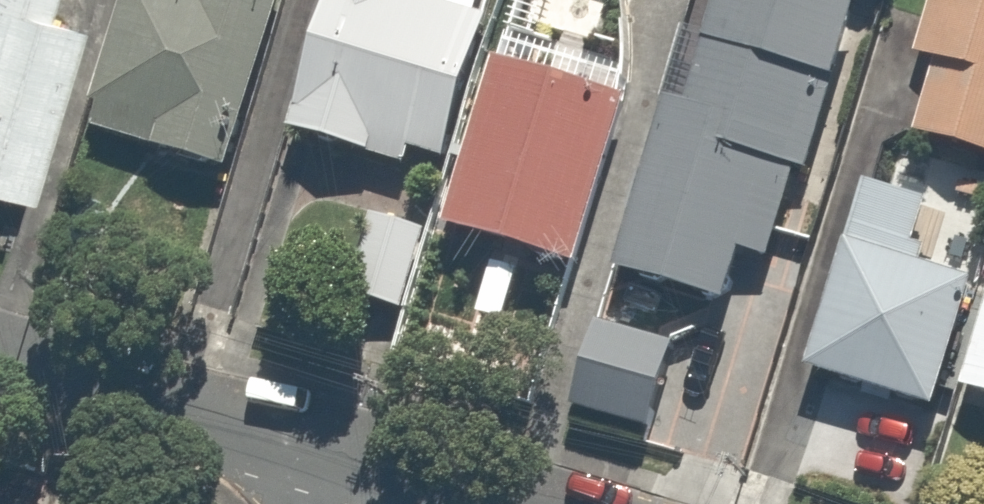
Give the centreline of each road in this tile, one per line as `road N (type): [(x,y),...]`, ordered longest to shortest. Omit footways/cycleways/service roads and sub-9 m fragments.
road 1 (residential): [(0,357),(385,479)]

